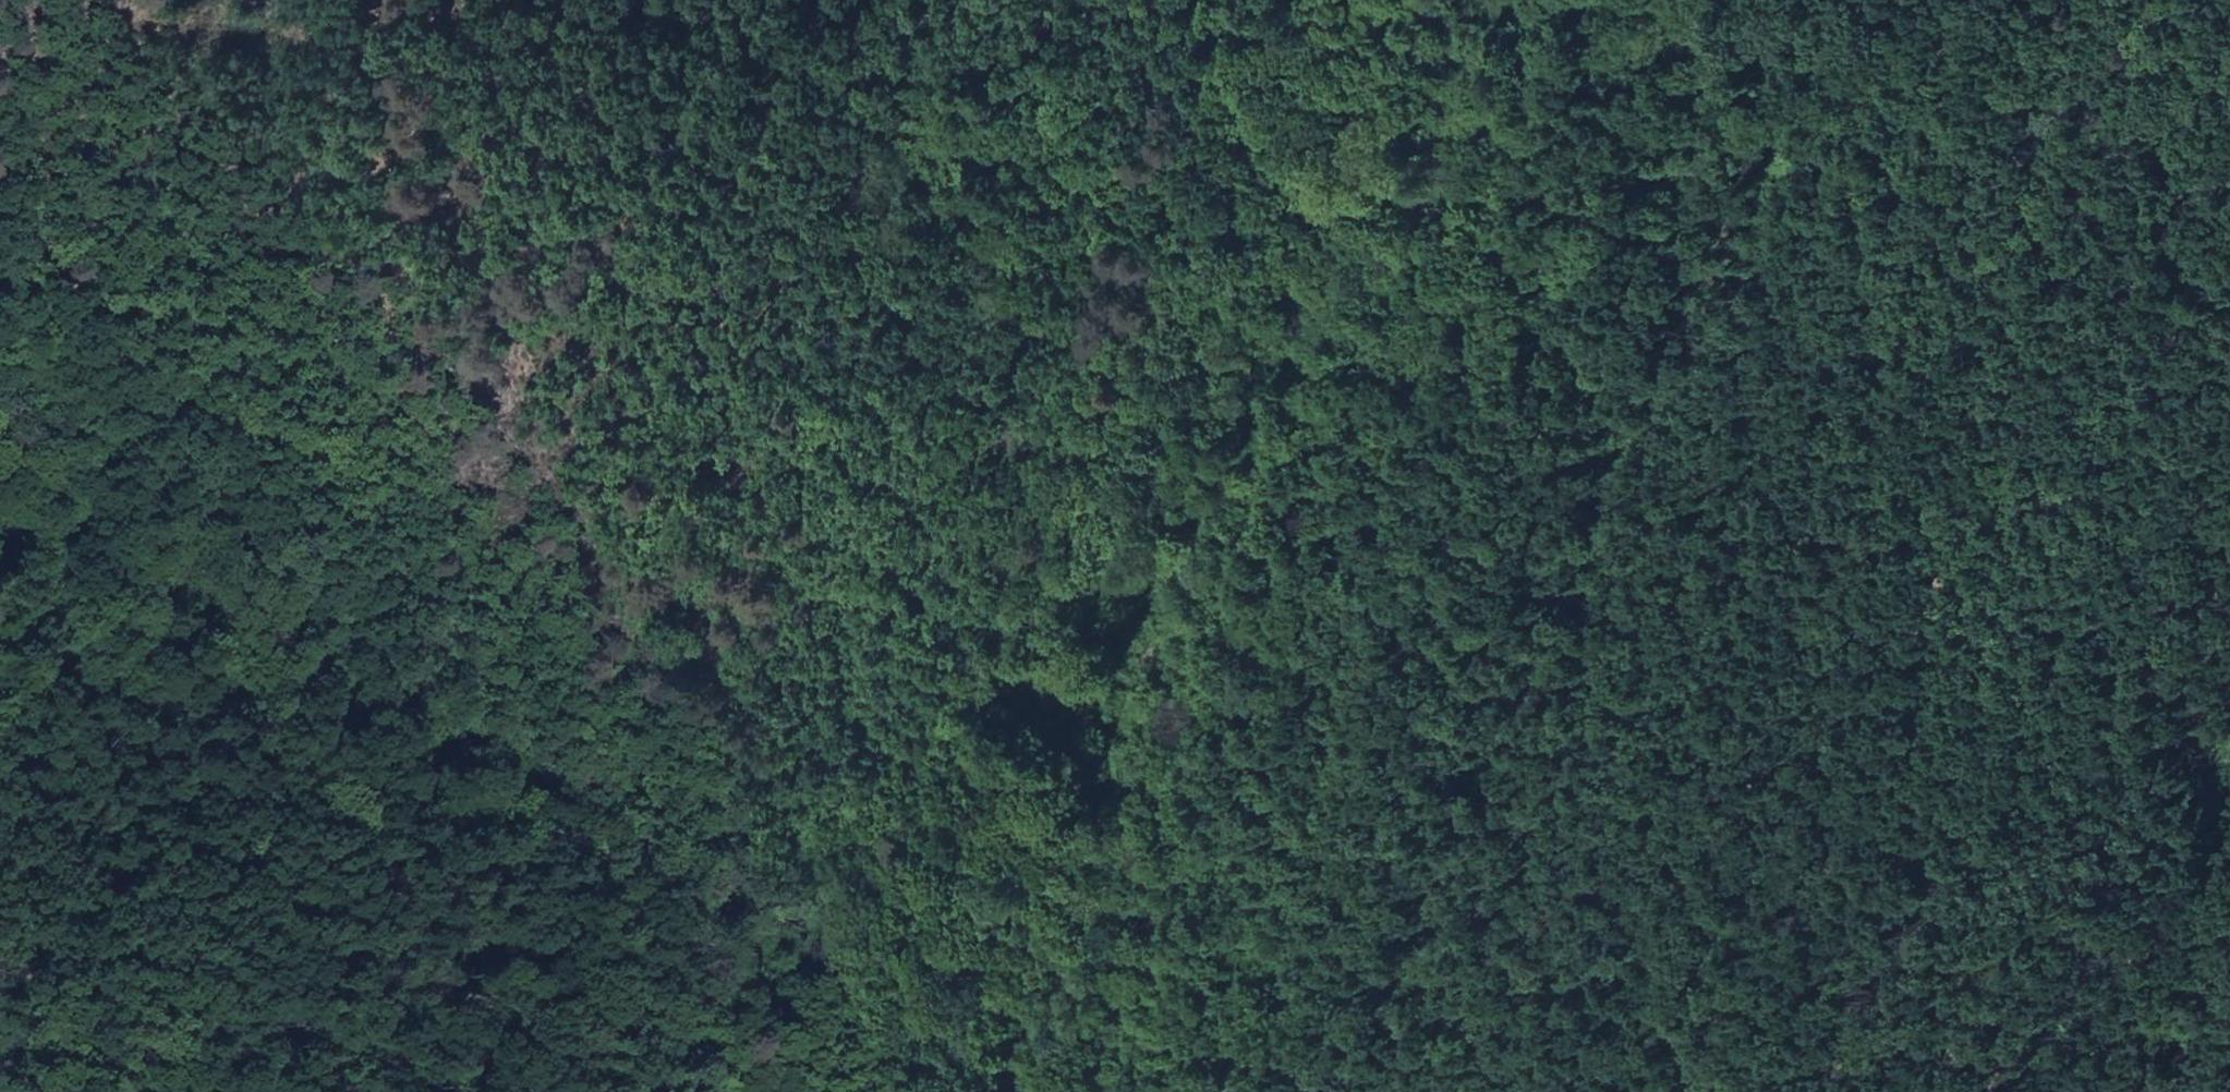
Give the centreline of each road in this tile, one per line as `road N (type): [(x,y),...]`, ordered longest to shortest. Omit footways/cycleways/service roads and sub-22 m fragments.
road 1 (track): [(405,0),(369,40),(125,157),(0,251)]
road 2 (track): [(0,964),(54,1091)]

